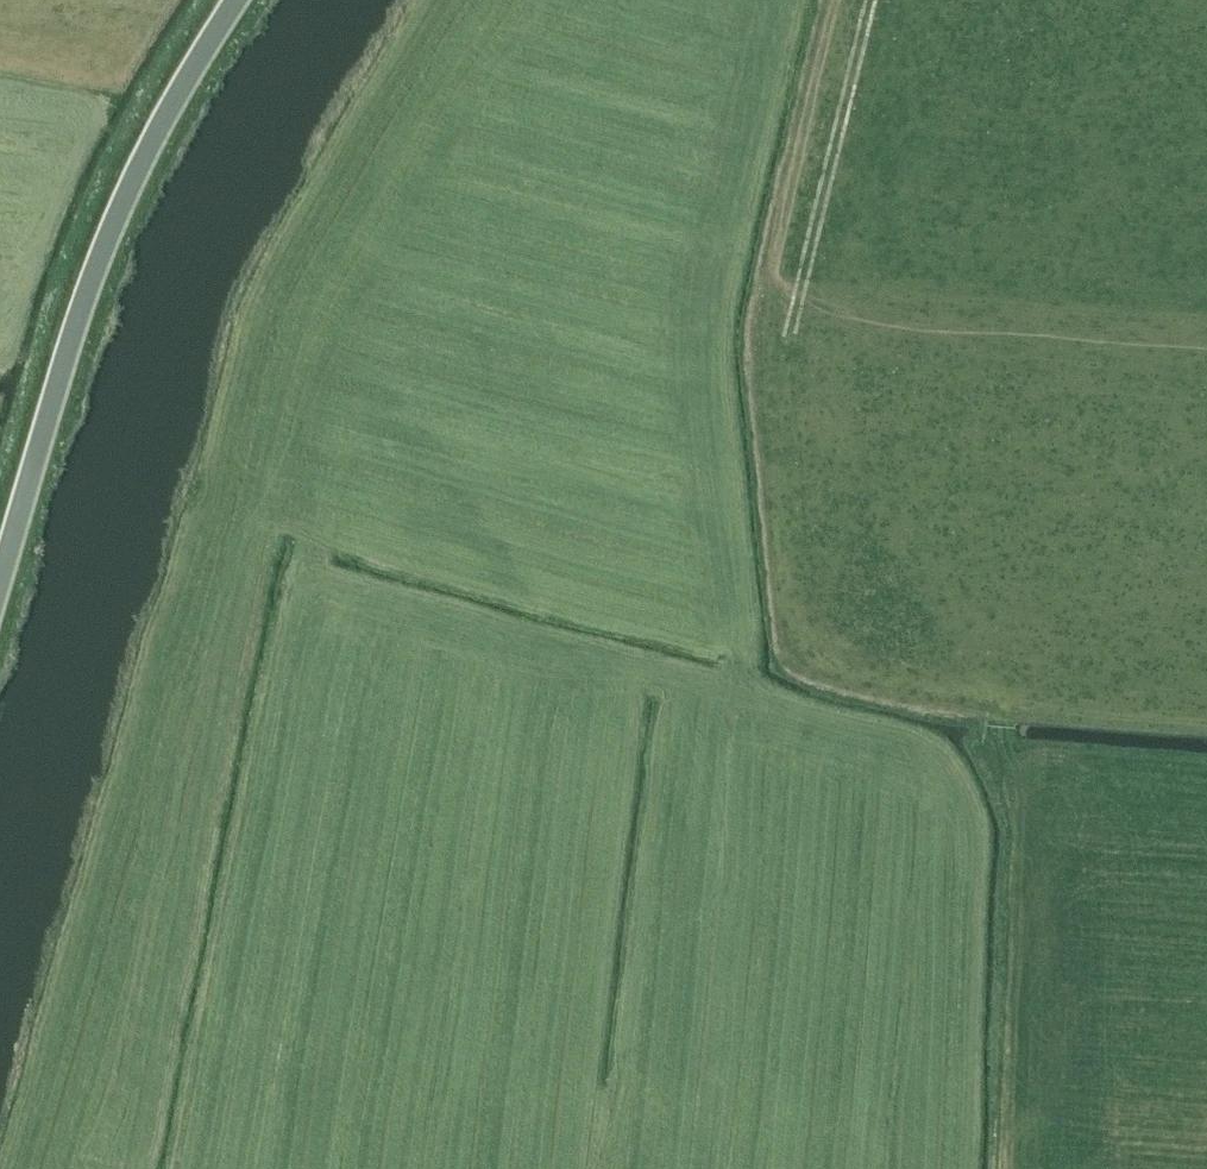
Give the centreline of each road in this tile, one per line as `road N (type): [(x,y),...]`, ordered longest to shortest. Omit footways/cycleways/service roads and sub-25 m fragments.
road 1 (unclassified): [(0,591),(66,357),(152,140),(240,0)]
road 2 (track): [(870,0),(792,335)]

